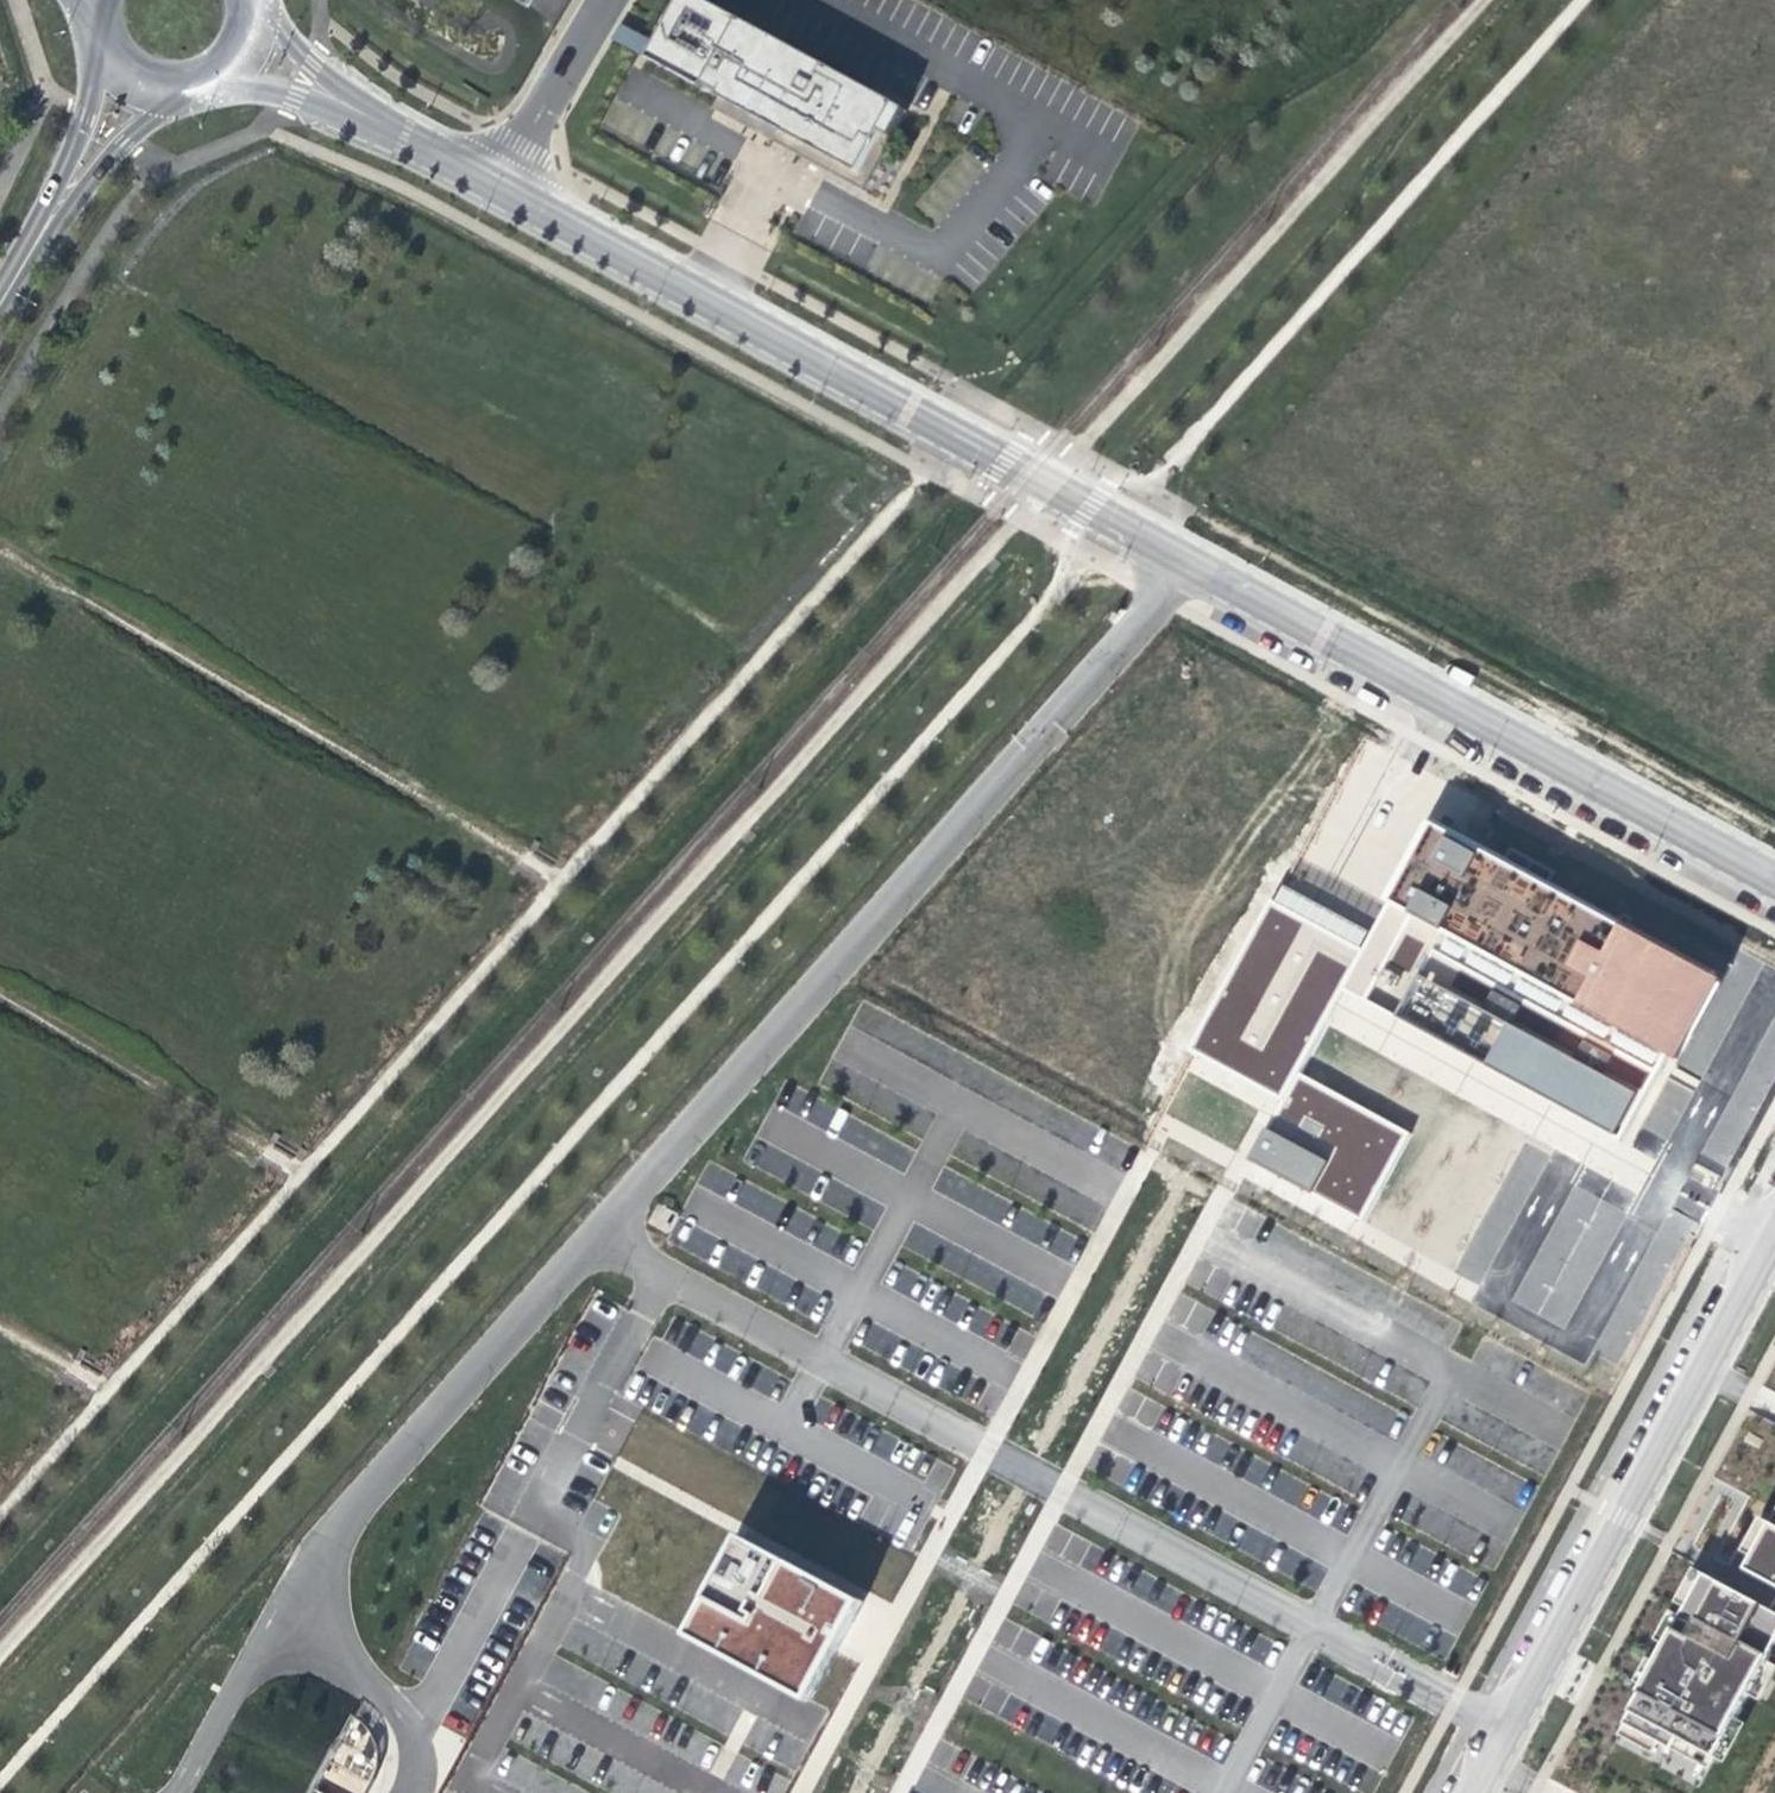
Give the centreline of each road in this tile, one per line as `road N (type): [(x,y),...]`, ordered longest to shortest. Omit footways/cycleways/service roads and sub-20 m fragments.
road 1 (residential): [(491,181),(1774,886)]
road 2 (residential): [(1466,1792),(1774,1221)]
road 3 (tertiary): [(38,236),(124,141),(190,86)]
road 4 (unclassified): [(603,0),(491,181)]
road 5 (tertiary): [(98,33),(85,114),(38,236)]
road 6 (residential): [(331,98),(491,181)]
road 7 (residential): [(203,83),(331,98)]
road 8 (residential): [(331,98),(254,4)]

